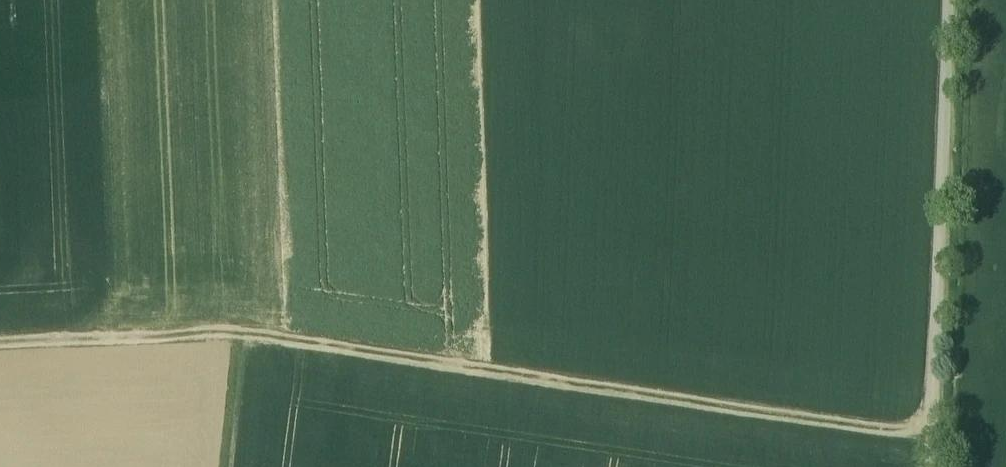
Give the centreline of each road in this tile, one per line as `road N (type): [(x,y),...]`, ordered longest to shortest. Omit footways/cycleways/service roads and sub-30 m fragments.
road 1 (track): [(940,435),(243,334),(0,342)]
road 2 (track): [(938,466),(951,0)]
road 3 (track): [(243,334),(227,466)]

